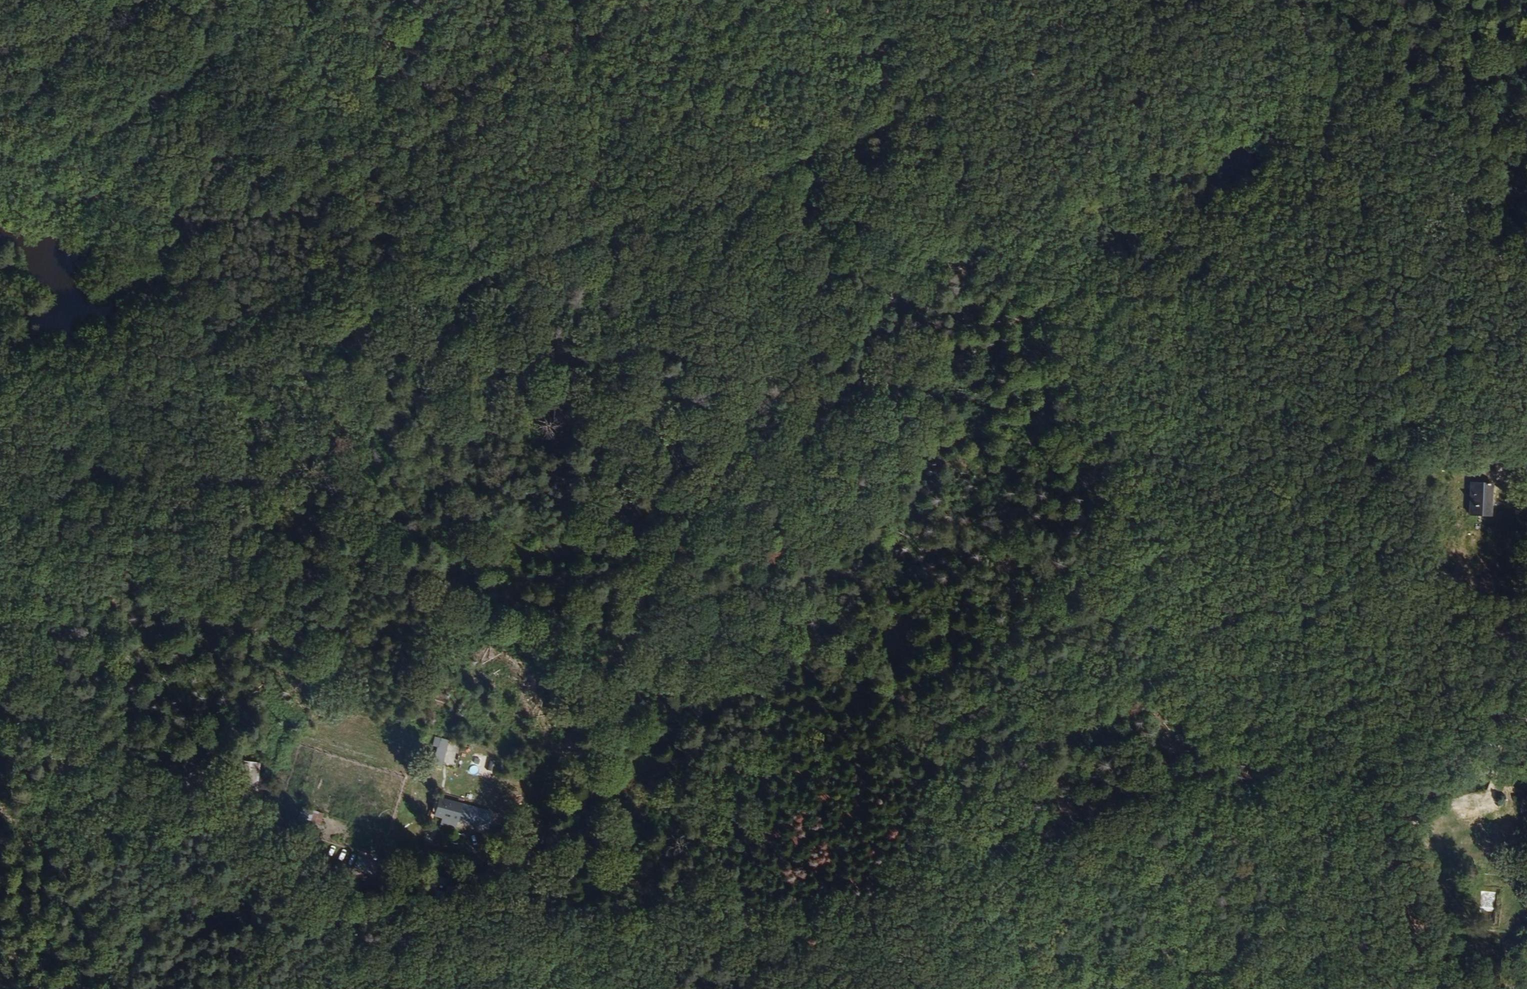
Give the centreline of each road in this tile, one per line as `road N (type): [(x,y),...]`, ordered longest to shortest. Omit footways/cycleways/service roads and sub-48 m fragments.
road 1 (track): [(1417,988),(1320,497),(1321,185),(1308,0)]
road 2 (tertiary): [(1526,297),(1367,82),(1277,0)]

